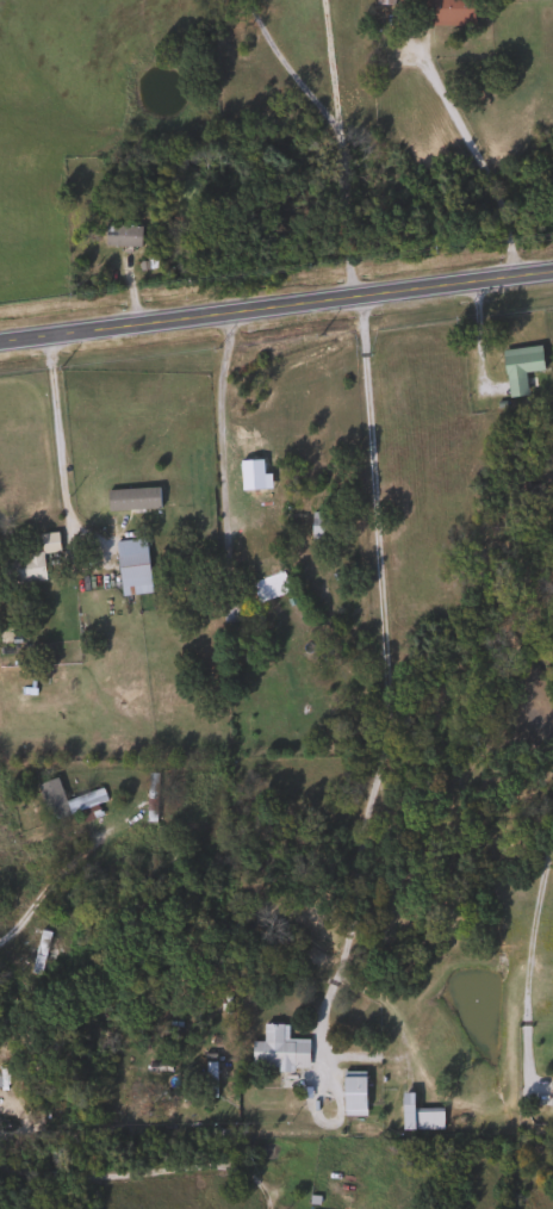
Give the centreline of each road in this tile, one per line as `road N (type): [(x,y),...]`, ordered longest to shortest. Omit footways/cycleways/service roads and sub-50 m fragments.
road 1 (secondary): [(0,342),(552,271)]

